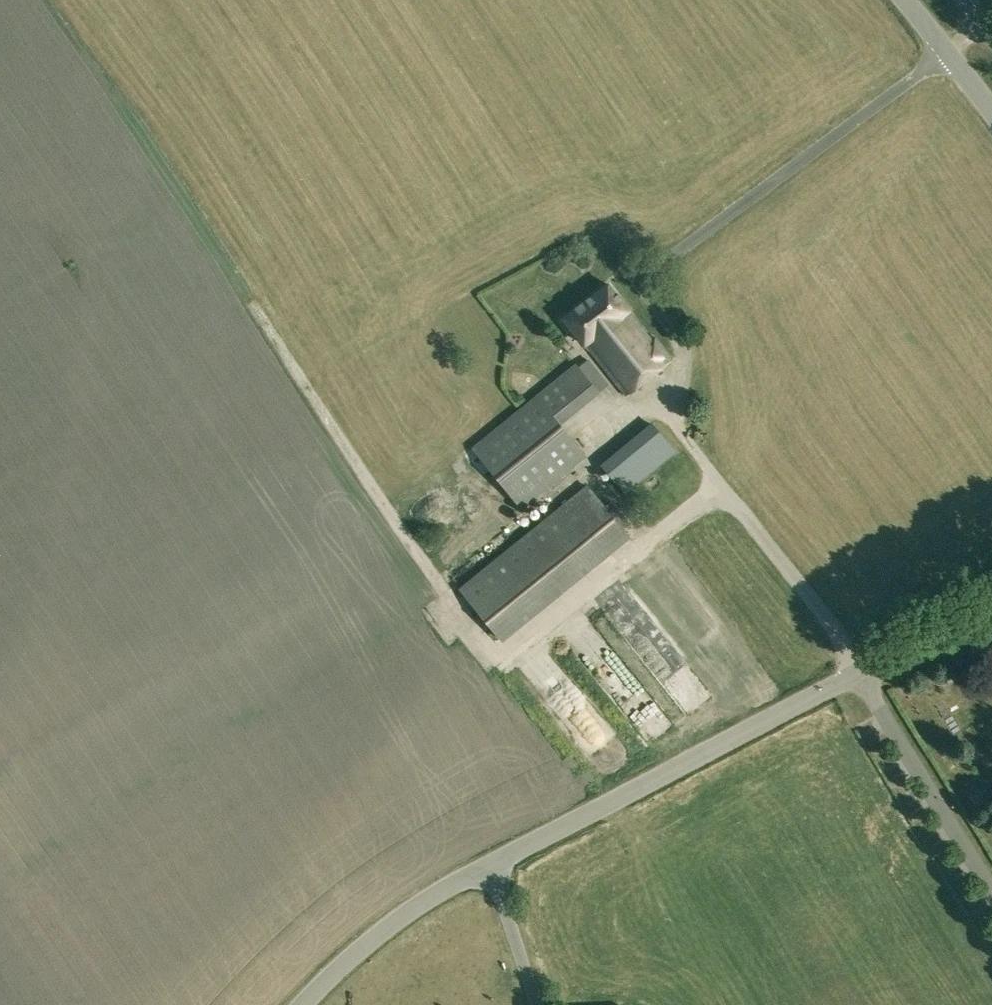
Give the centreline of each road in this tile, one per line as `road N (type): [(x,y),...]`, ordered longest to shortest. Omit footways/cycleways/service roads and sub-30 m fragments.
road 1 (unclassified): [(991,599),(444,886),(390,921),(300,1004)]
road 2 (unclassified): [(902,0),(991,111)]

